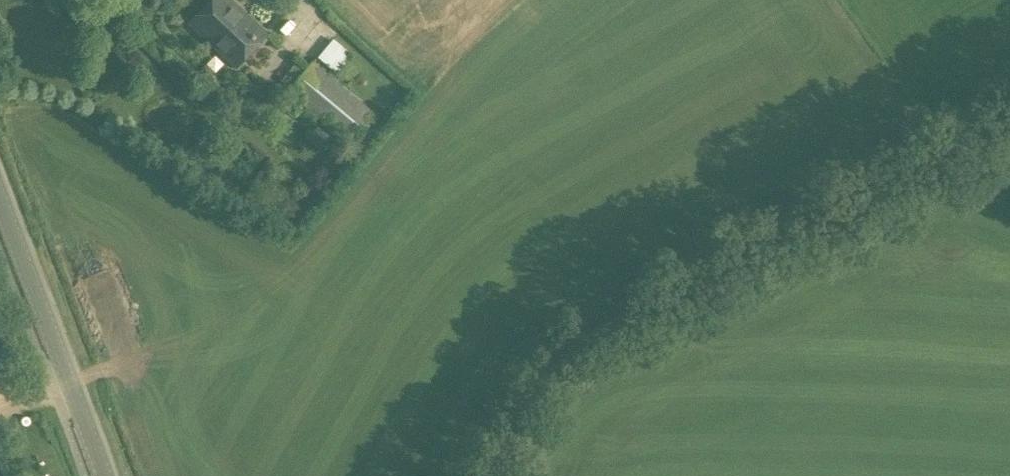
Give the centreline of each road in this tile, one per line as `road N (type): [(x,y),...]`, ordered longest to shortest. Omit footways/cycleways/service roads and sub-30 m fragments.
road 1 (unclassified): [(486,475),(545,374),(578,351),(1009,120)]
road 2 (tertiary): [(110,475),(0,160)]

